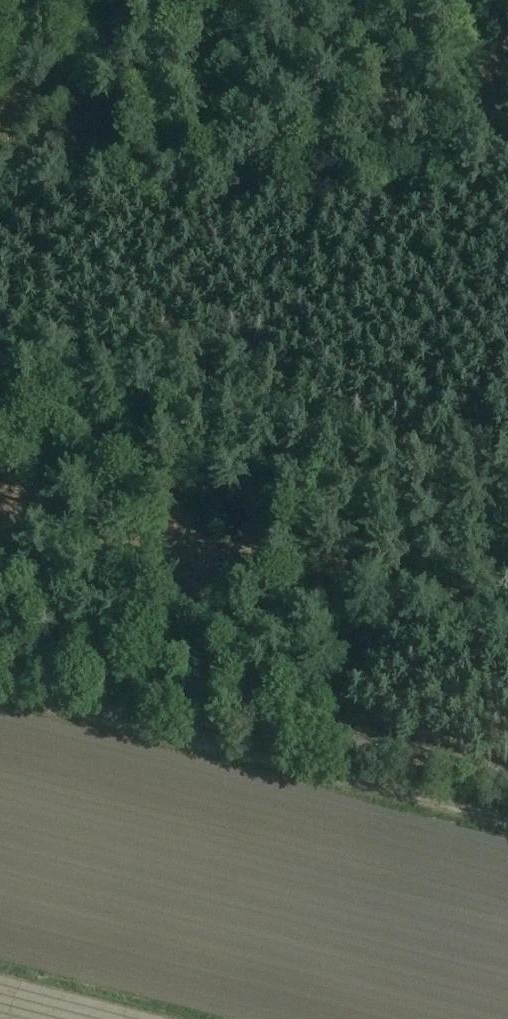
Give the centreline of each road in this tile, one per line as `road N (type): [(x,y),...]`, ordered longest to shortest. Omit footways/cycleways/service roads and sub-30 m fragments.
road 1 (track): [(0,687),(507,820)]
road 2 (track): [(0,135),(51,0)]

